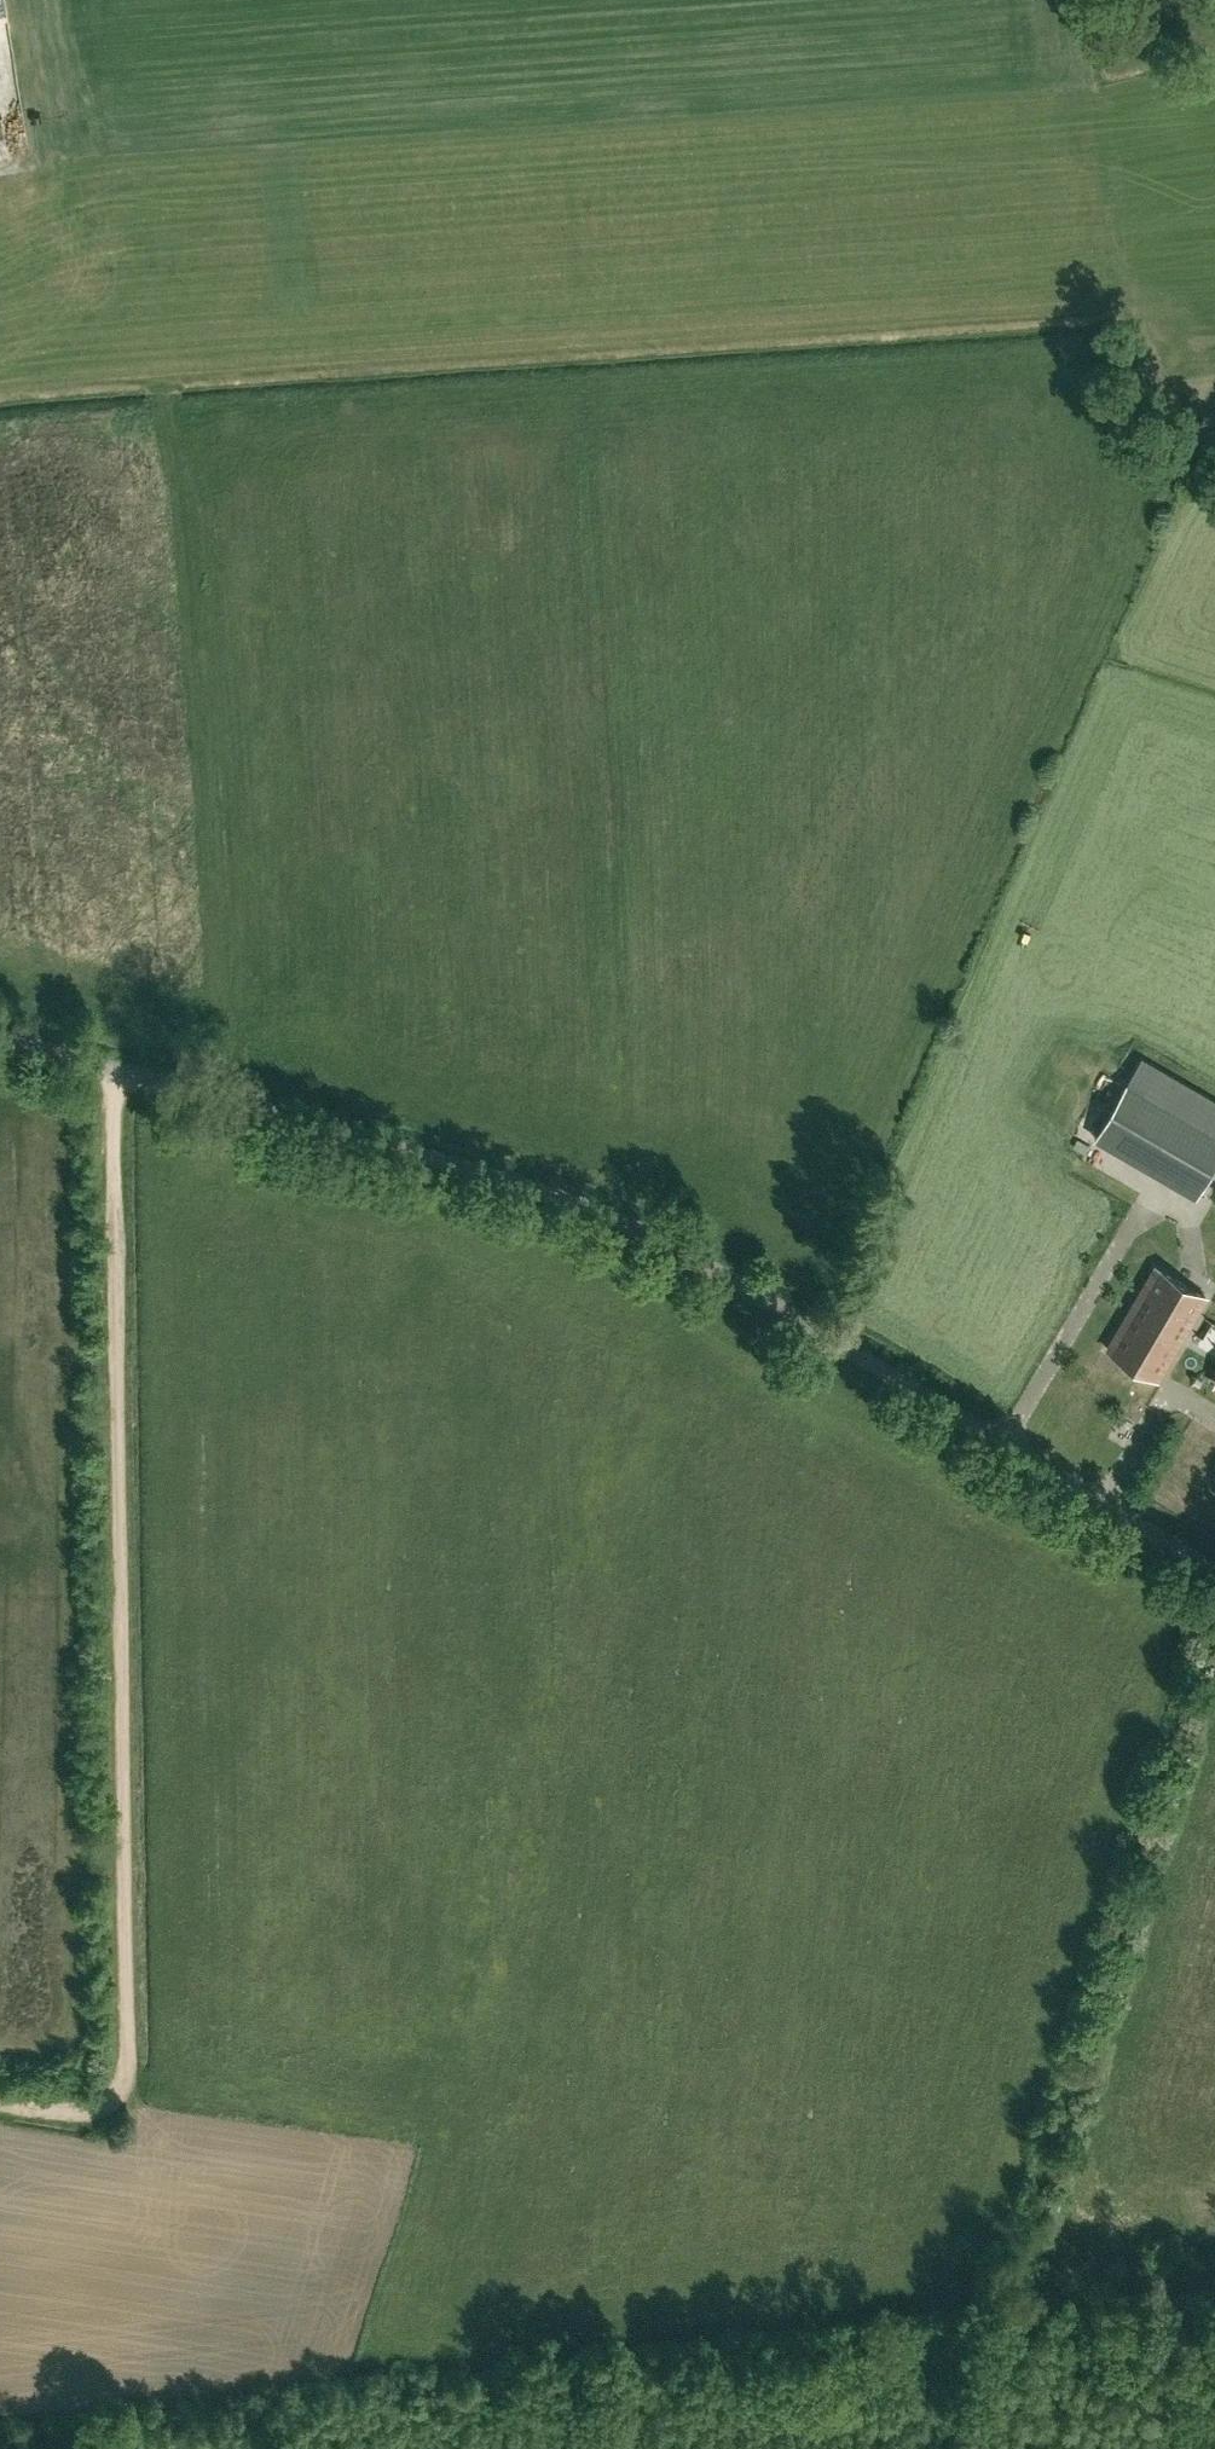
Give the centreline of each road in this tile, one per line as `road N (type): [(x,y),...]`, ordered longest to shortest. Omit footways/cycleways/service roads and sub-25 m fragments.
road 1 (unclassified): [(1214,1567),(922,1388),(569,1198),(0,1037)]
road 2 (track): [(121,1071),(127,2062),(118,2088),(89,2109),(0,2102)]

